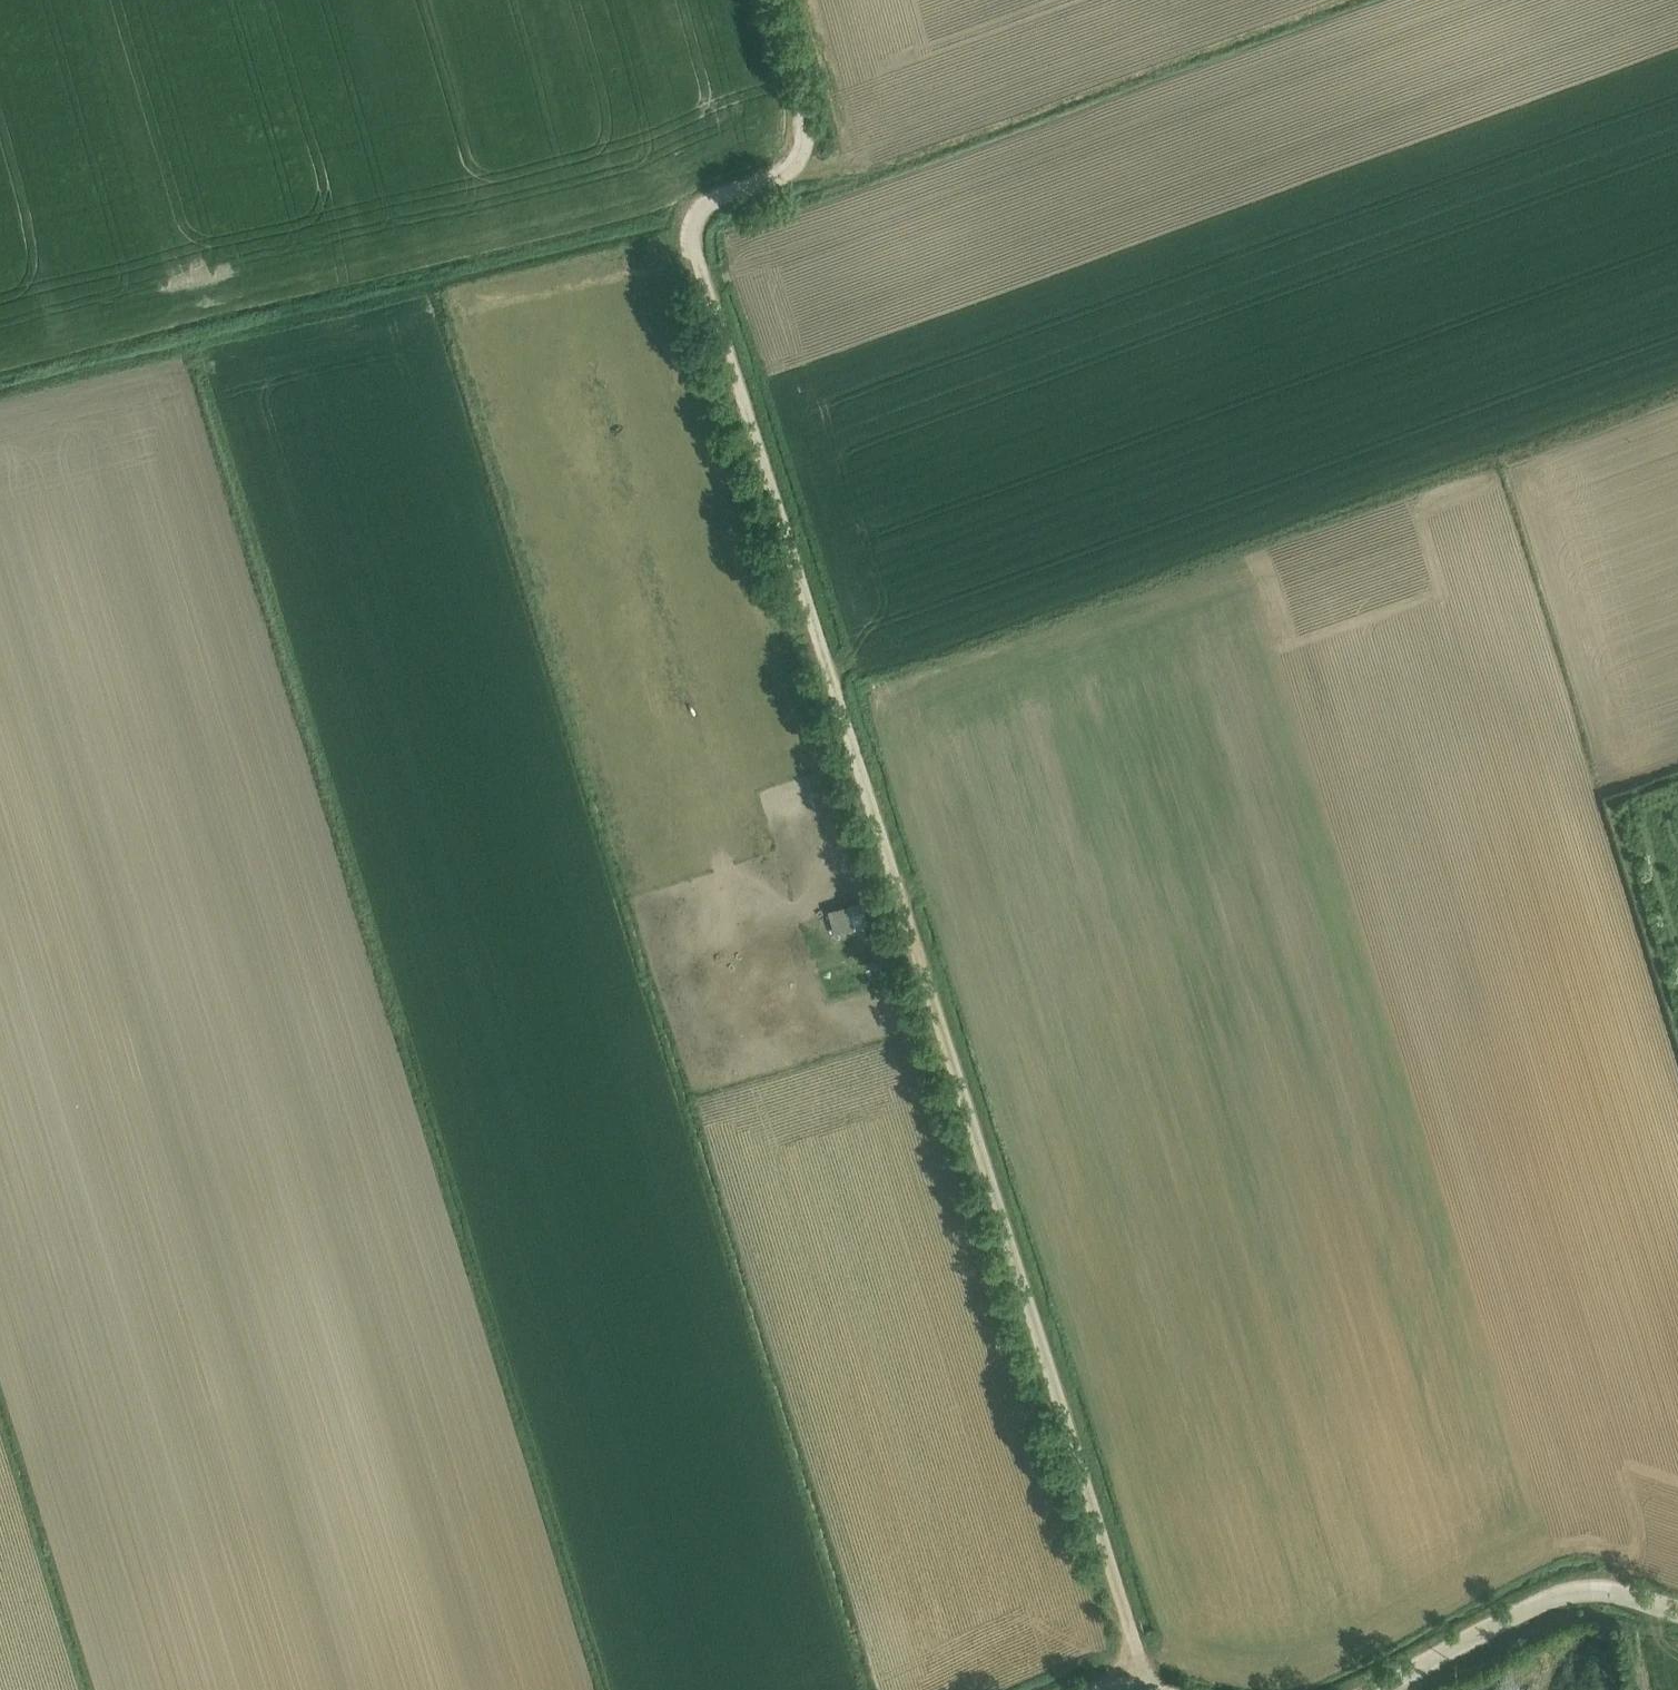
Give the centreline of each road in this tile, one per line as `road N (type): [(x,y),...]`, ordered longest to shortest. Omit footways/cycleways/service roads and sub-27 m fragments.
road 1 (unclassified): [(777,0),(808,110),(808,140),(795,173),(719,202),(705,222),(715,280),(1145,1642),(1140,1687)]
road 2 (tertiary): [(1677,1612),(1593,1588),(1550,1599),(1386,1689)]

